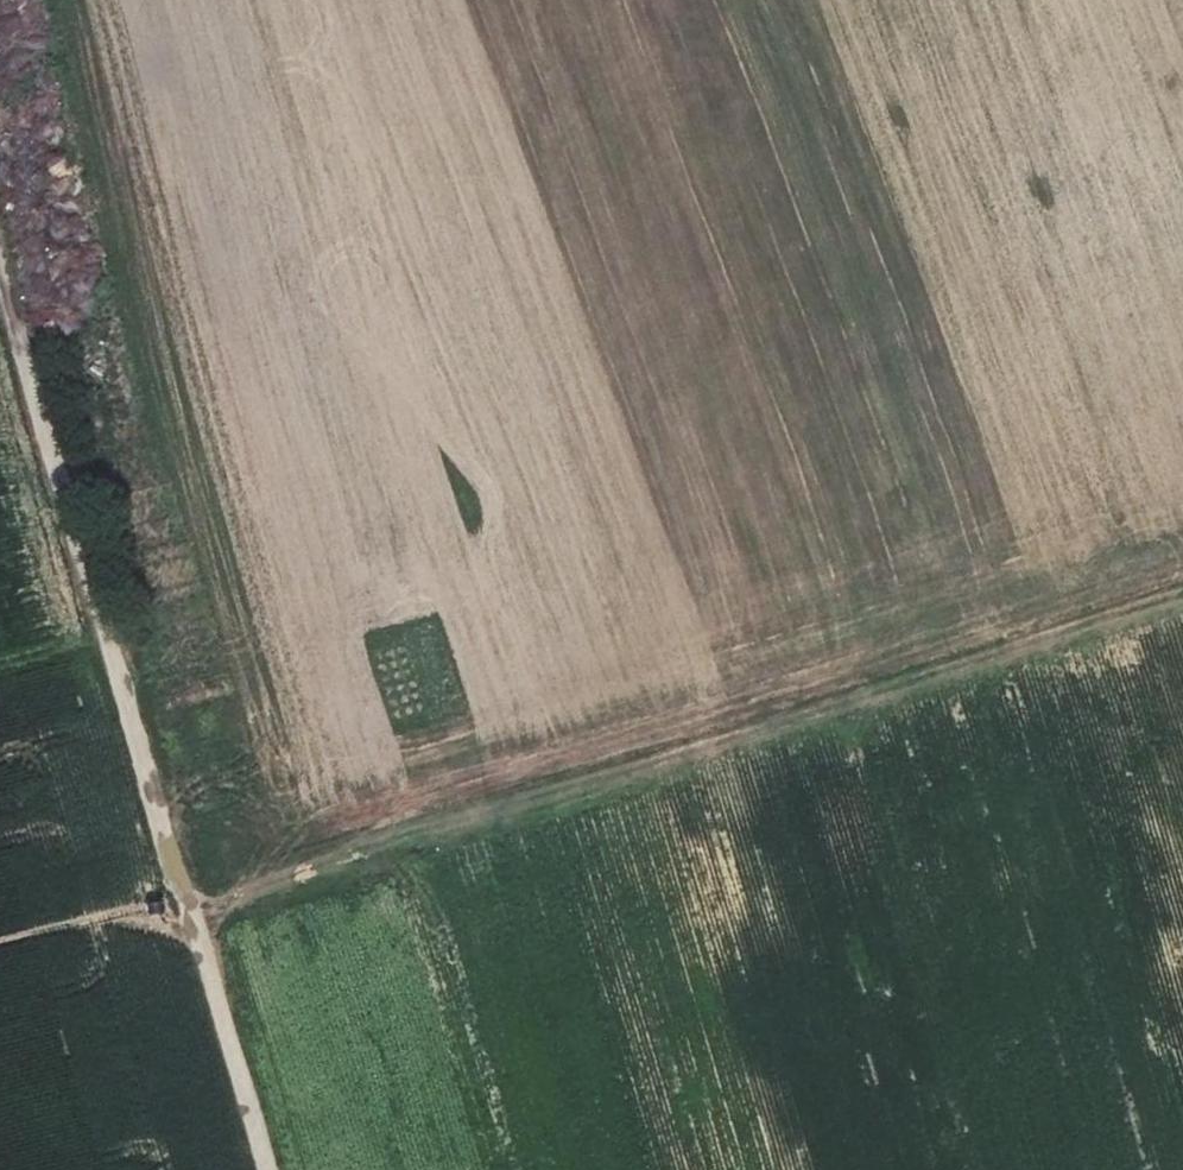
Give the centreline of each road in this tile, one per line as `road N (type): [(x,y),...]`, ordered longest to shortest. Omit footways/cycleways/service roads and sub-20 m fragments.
road 1 (track): [(0,281),(259,1169)]

